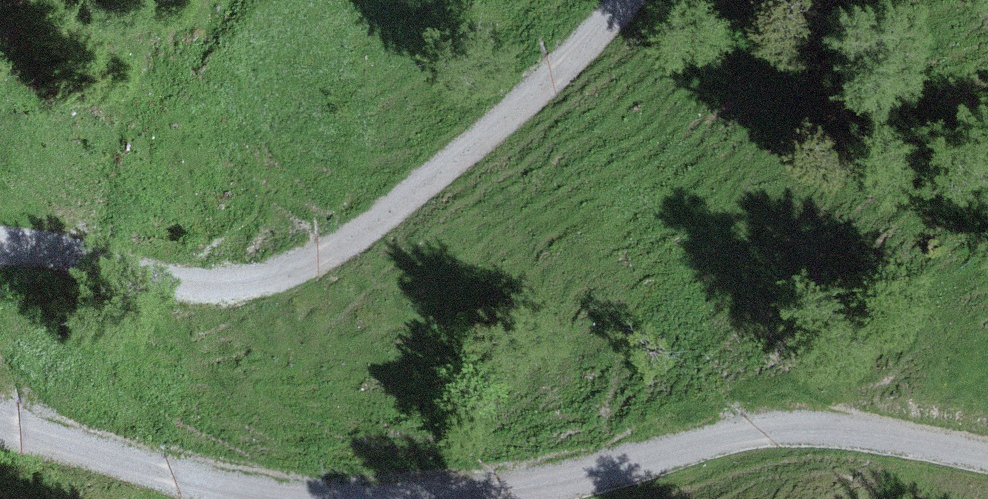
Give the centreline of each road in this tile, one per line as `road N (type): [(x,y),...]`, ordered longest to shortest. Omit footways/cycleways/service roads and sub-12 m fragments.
road 1 (track): [(0,251),(47,245),(203,279),(315,258),(547,90),(627,0)]
road 2 (track): [(987,446),(902,424),(741,427),(440,498)]
road 3 (track): [(362,498),(221,486),(0,401)]

